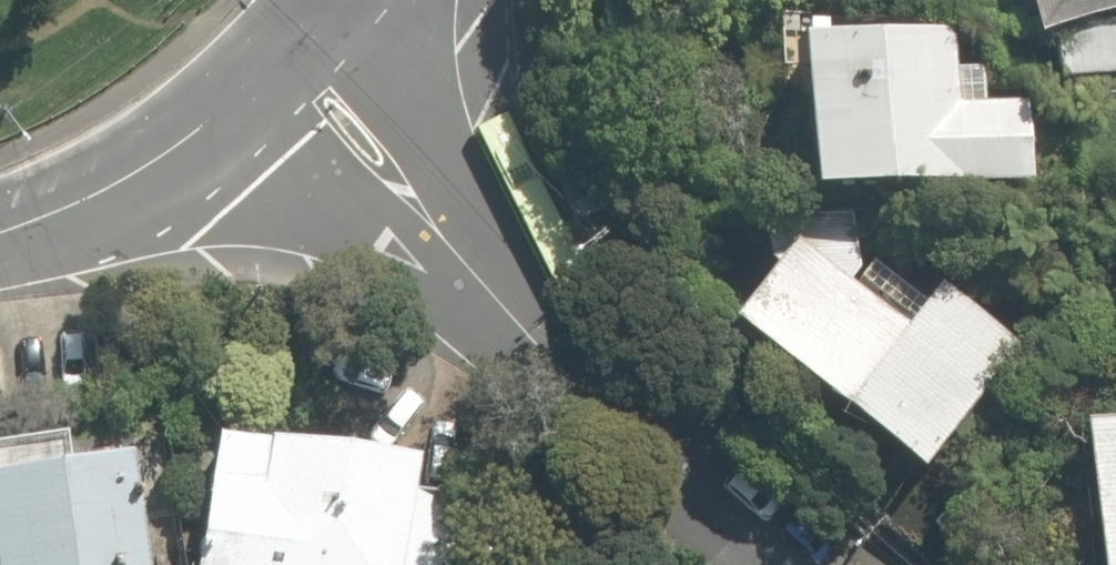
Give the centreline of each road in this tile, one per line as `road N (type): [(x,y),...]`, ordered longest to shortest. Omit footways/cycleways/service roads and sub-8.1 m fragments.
road 1 (residential): [(810,564),(419,209),(304,79)]
road 2 (tertiary): [(0,221),(304,79)]

